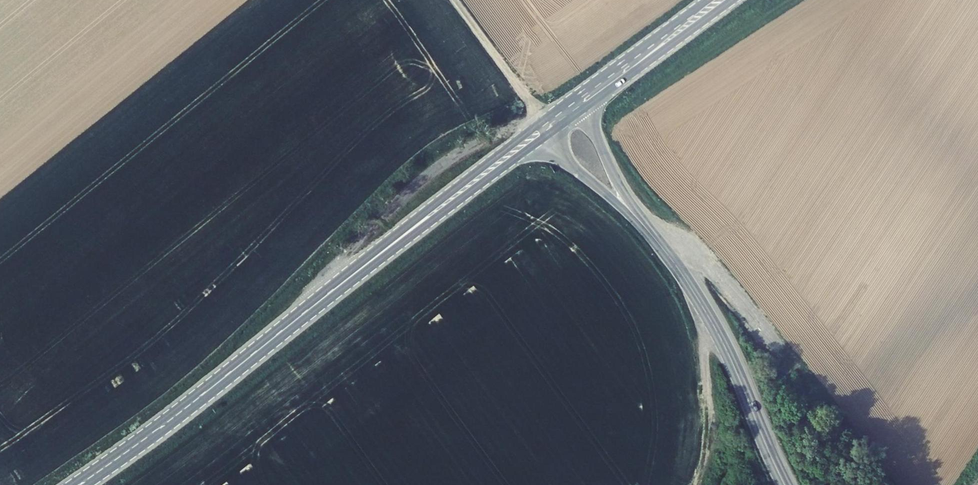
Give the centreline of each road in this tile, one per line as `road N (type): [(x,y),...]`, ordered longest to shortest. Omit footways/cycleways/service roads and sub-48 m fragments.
road 1 (primary): [(79,484),(343,283)]
road 2 (tertiary): [(649,232),(715,327),(785,484)]
road 3 (primary): [(541,122),(343,283)]
road 4 (primary): [(343,283),(549,133)]
road 5 (primary): [(580,112),(734,0)]
road 6 (primary): [(711,0),(571,101)]
road 7 (unclassified): [(453,0),(541,122)]
road 8 (tertiary): [(549,133),(577,171),(649,232)]
road 9 (tertiary): [(649,232),(580,112)]

